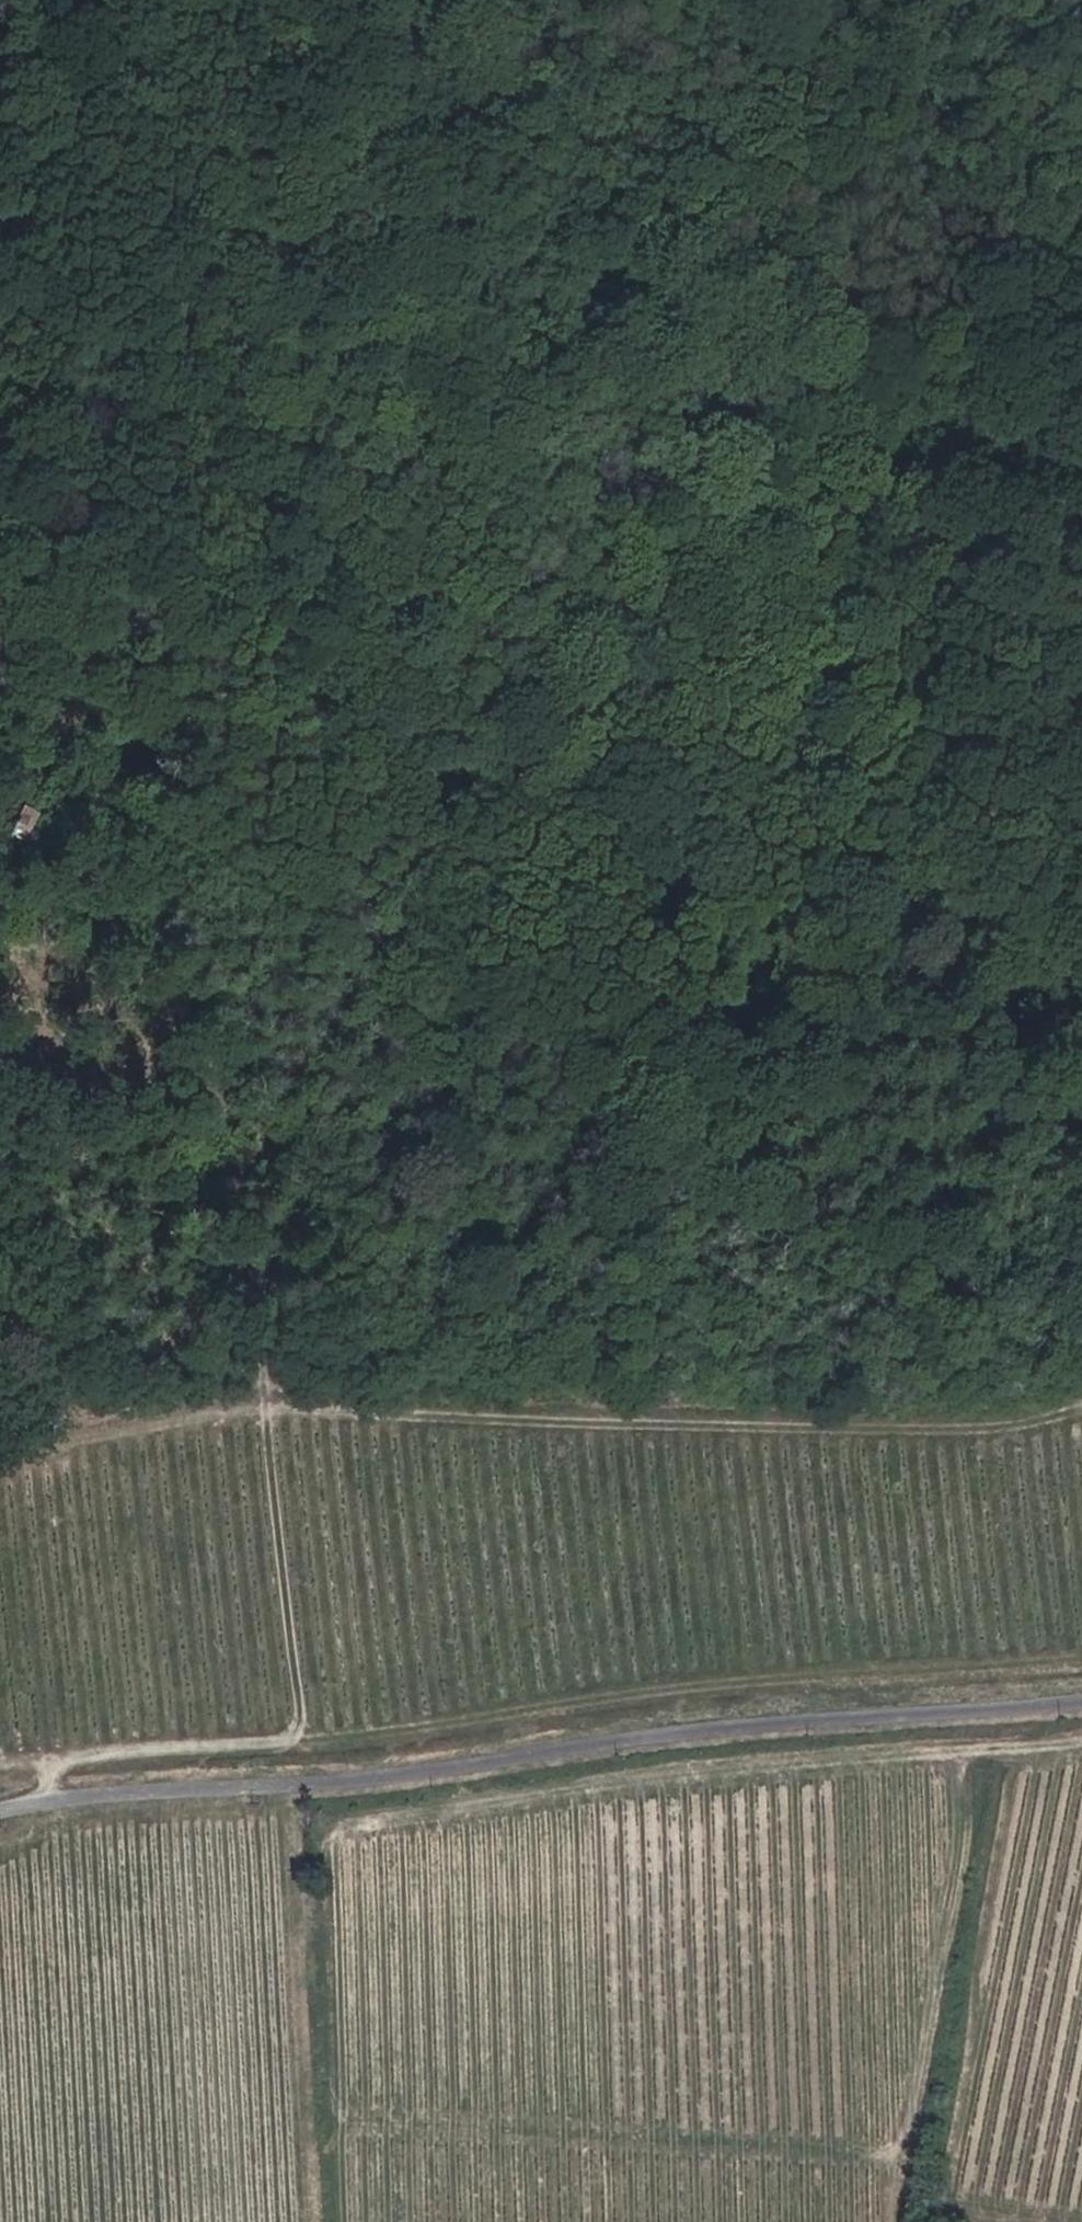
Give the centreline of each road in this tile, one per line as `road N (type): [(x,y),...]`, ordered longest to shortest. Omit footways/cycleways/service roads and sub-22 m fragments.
road 1 (unclassified): [(1081,1697),(721,1727),(0,1813)]

